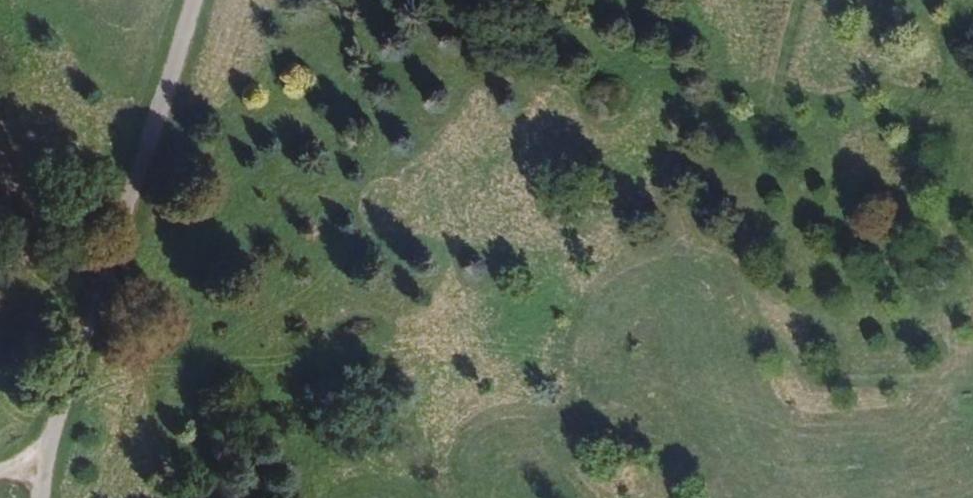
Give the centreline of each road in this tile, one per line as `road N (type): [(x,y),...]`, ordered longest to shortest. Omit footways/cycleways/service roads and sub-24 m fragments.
road 1 (track): [(795,0),(756,187),(744,313),(781,373),(907,396),(972,393)]

